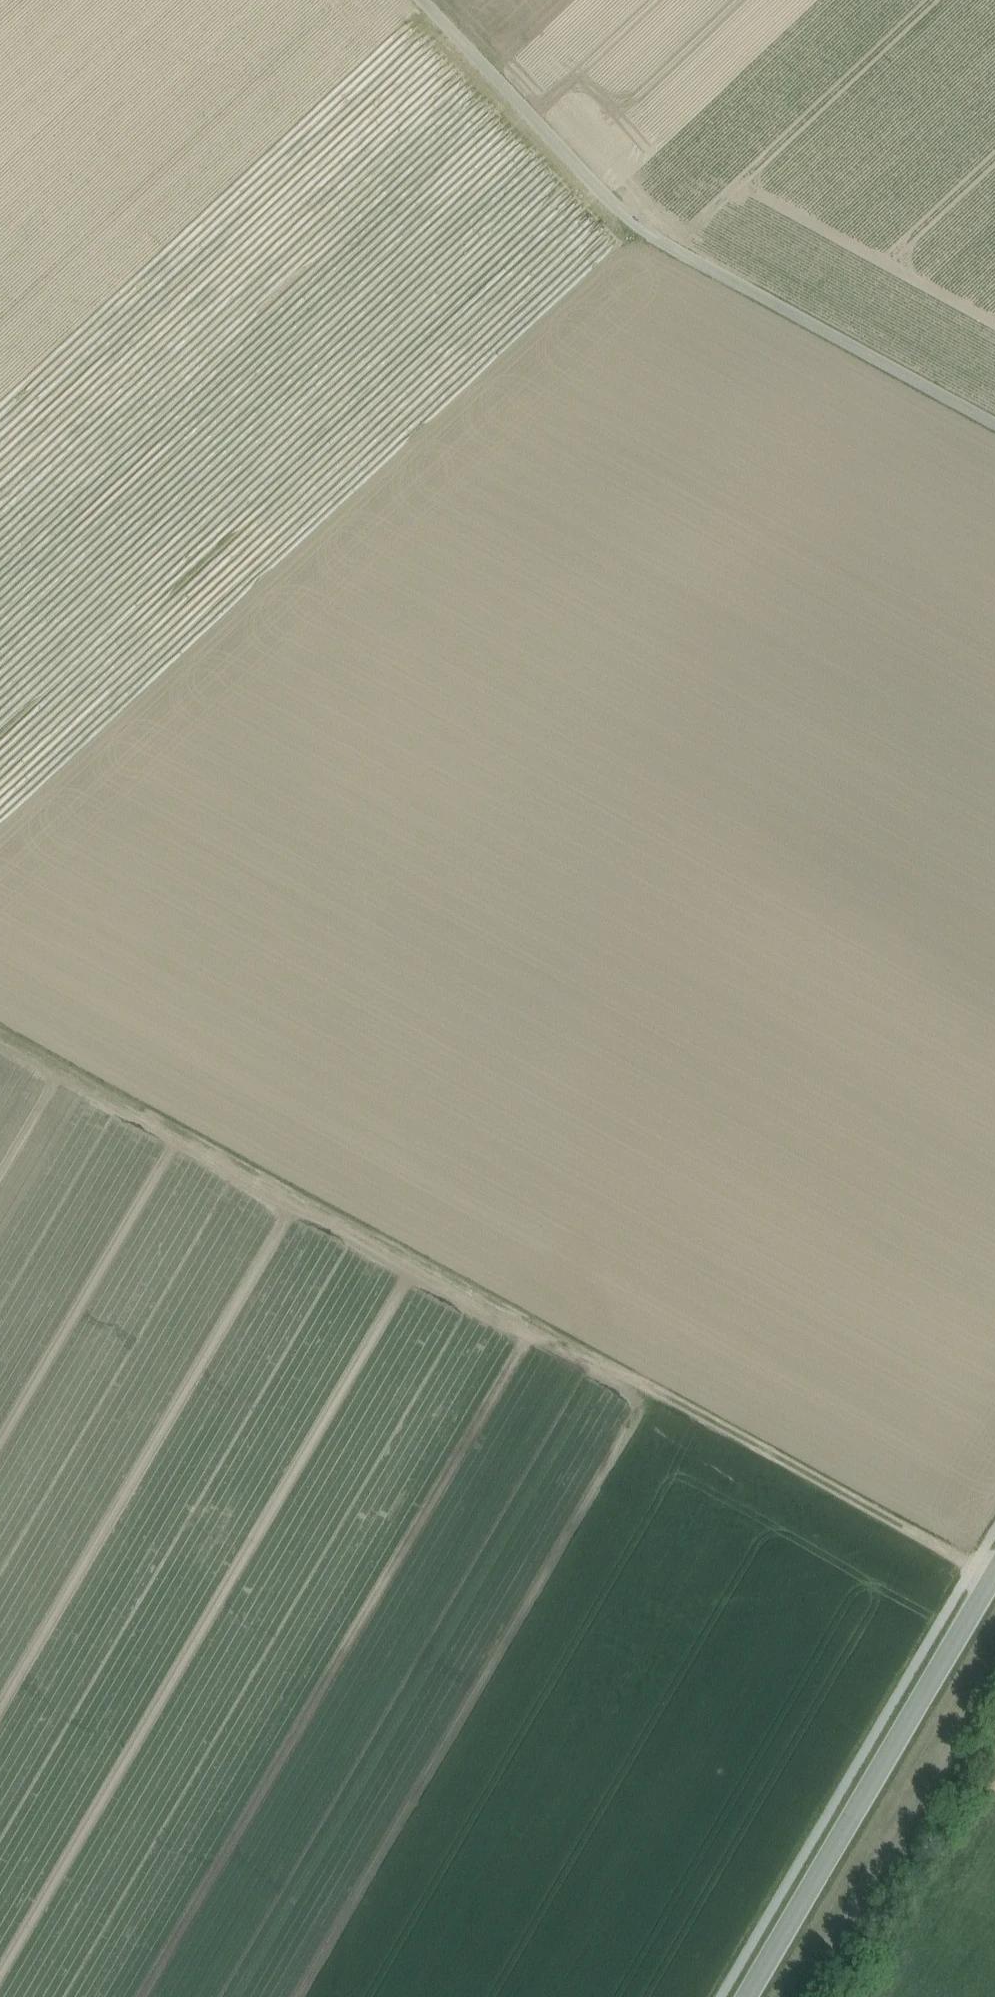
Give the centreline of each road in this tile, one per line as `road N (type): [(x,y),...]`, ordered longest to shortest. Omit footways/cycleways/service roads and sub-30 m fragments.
road 1 (track): [(0,1000),(994,1578)]
road 2 (unclassified): [(430,0),(659,241),(994,425)]
road 3 (tertiary): [(994,1577),(749,1996)]

